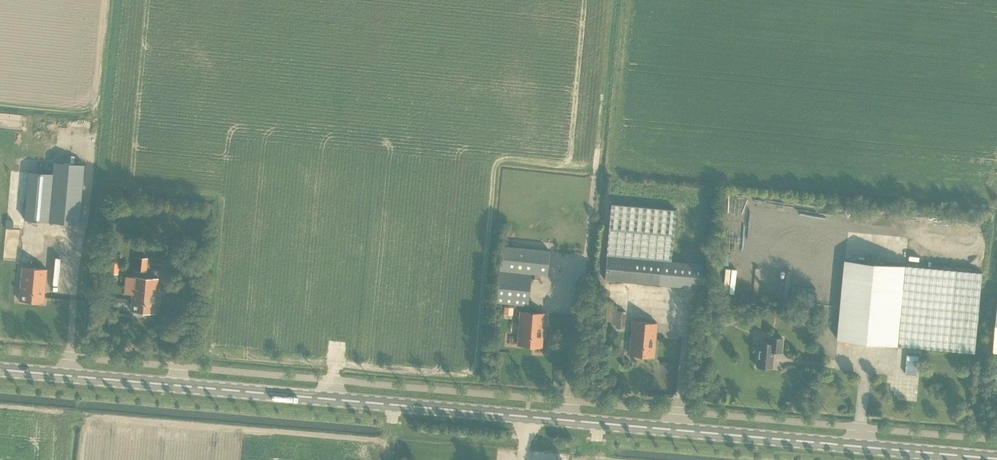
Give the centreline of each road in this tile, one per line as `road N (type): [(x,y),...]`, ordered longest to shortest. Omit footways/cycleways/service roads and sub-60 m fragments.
road 1 (secondary): [(996,458),(0,369)]

